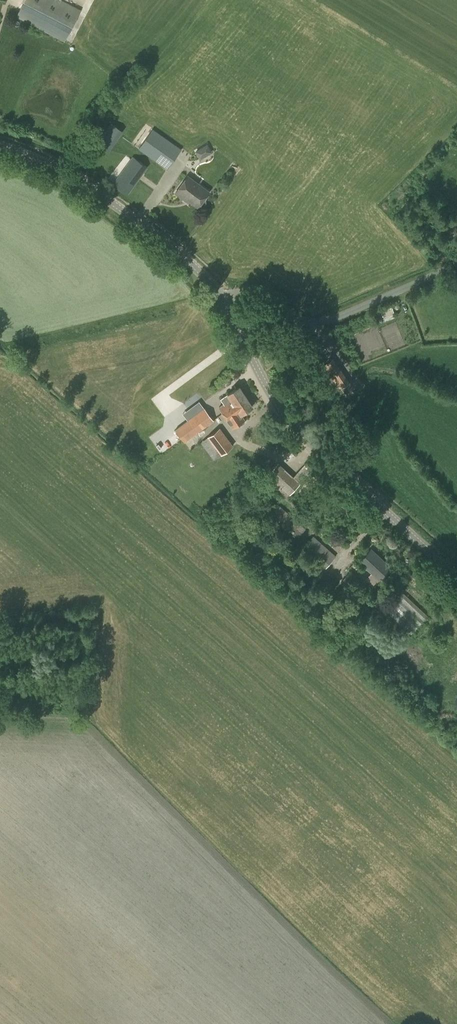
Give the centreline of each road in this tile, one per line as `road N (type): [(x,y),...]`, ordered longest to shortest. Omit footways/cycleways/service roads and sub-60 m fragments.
road 1 (tertiary): [(456,578),(276,409),(224,302)]
road 2 (tertiary): [(224,302),(178,249),(82,179),(0,144)]
road 3 (unclassified): [(224,302),(256,287),(293,316),(325,322),(456,261)]

